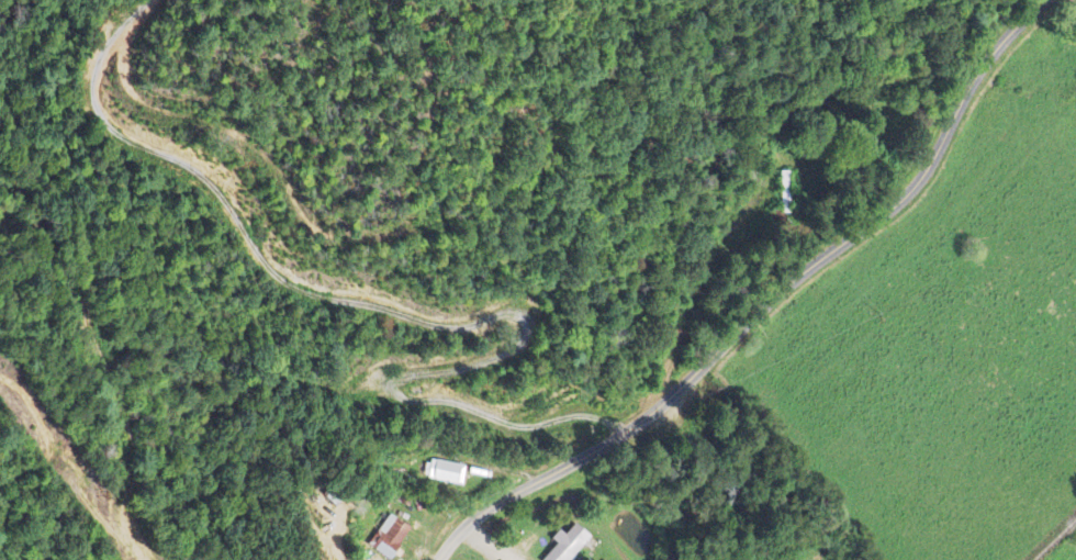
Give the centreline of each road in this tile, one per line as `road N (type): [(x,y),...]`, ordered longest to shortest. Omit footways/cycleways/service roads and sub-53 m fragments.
road 1 (tertiary): [(438,559),(478,515),(653,411),(805,270),(889,210),(931,164),(988,58),(1045,0)]

